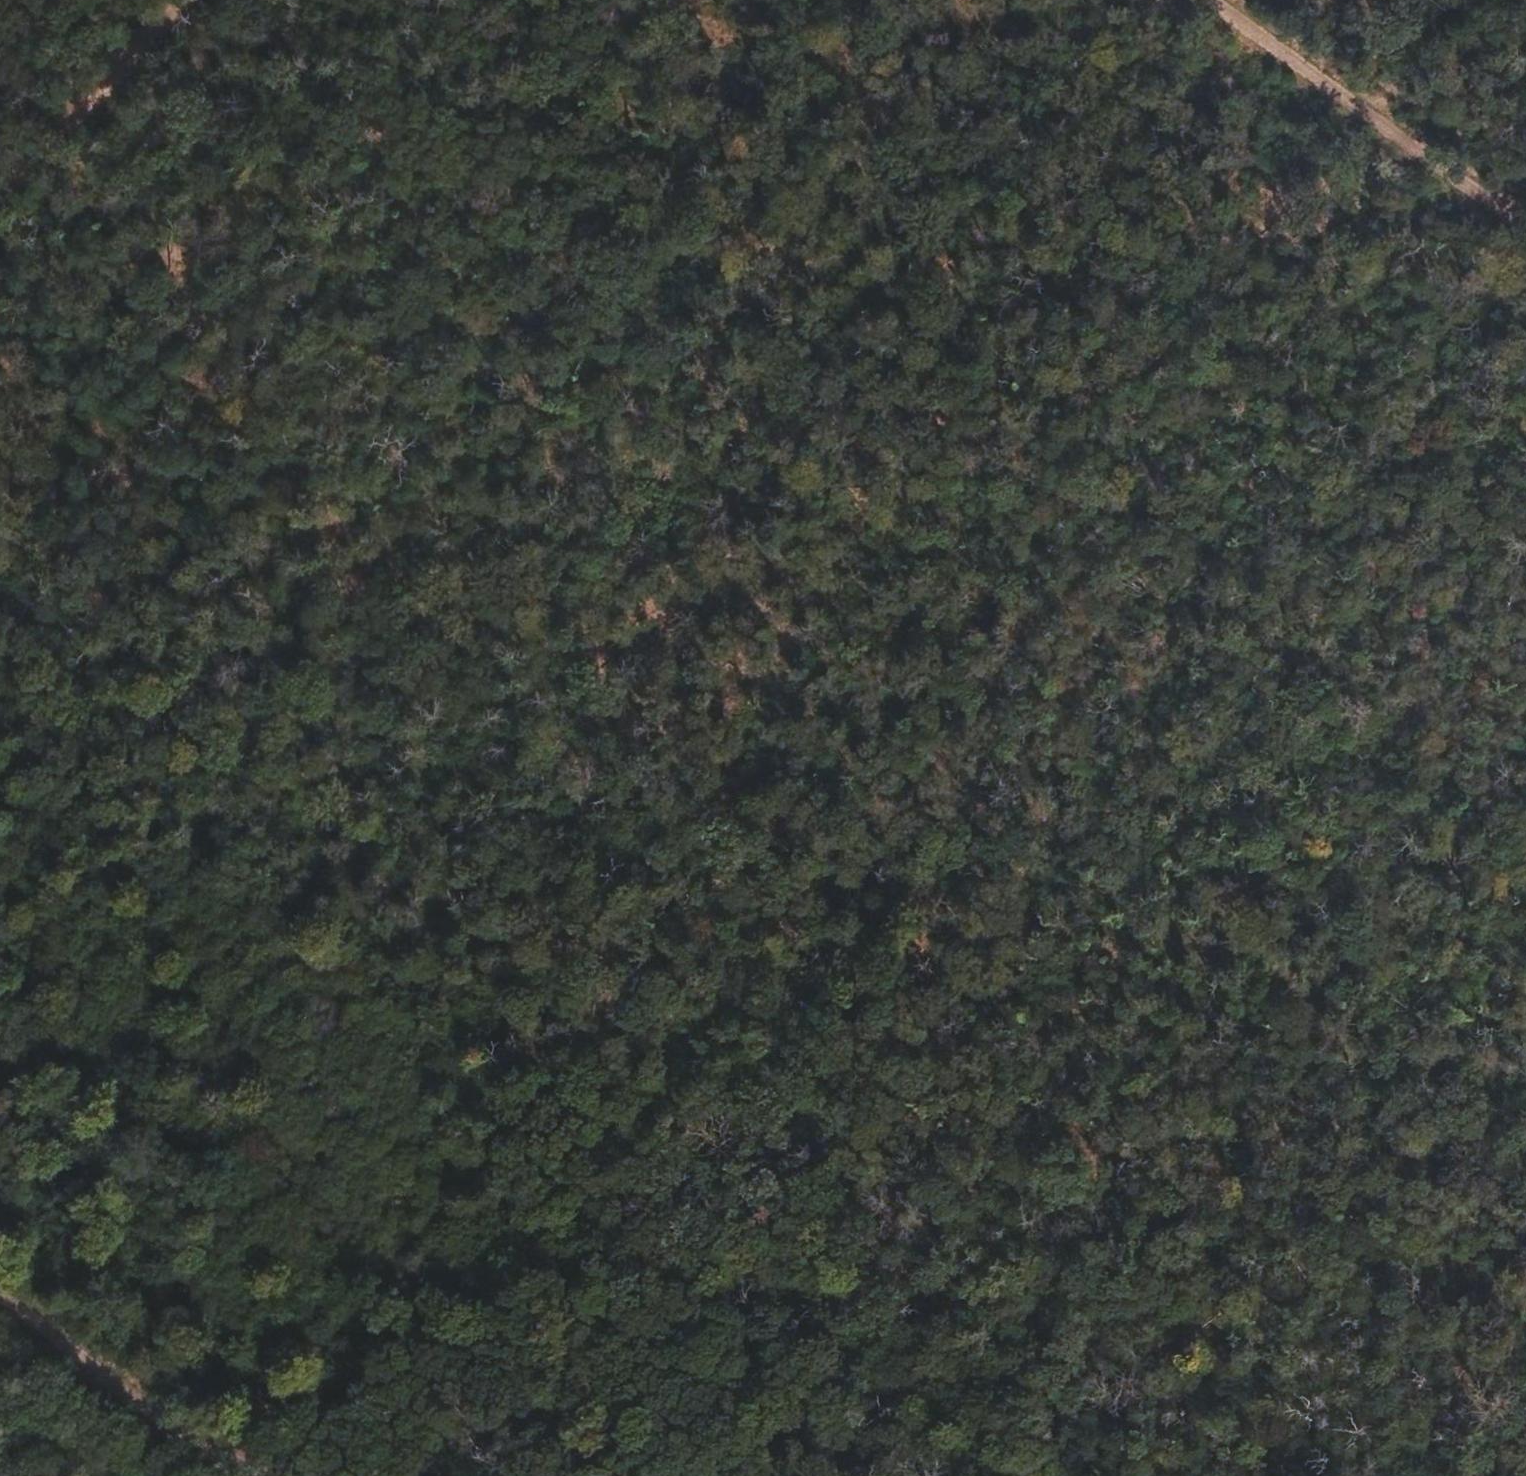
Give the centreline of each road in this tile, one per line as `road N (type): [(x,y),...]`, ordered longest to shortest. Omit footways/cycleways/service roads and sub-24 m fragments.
road 1 (track): [(0,1294),(249,1475)]
road 2 (track): [(0,179),(169,0)]

